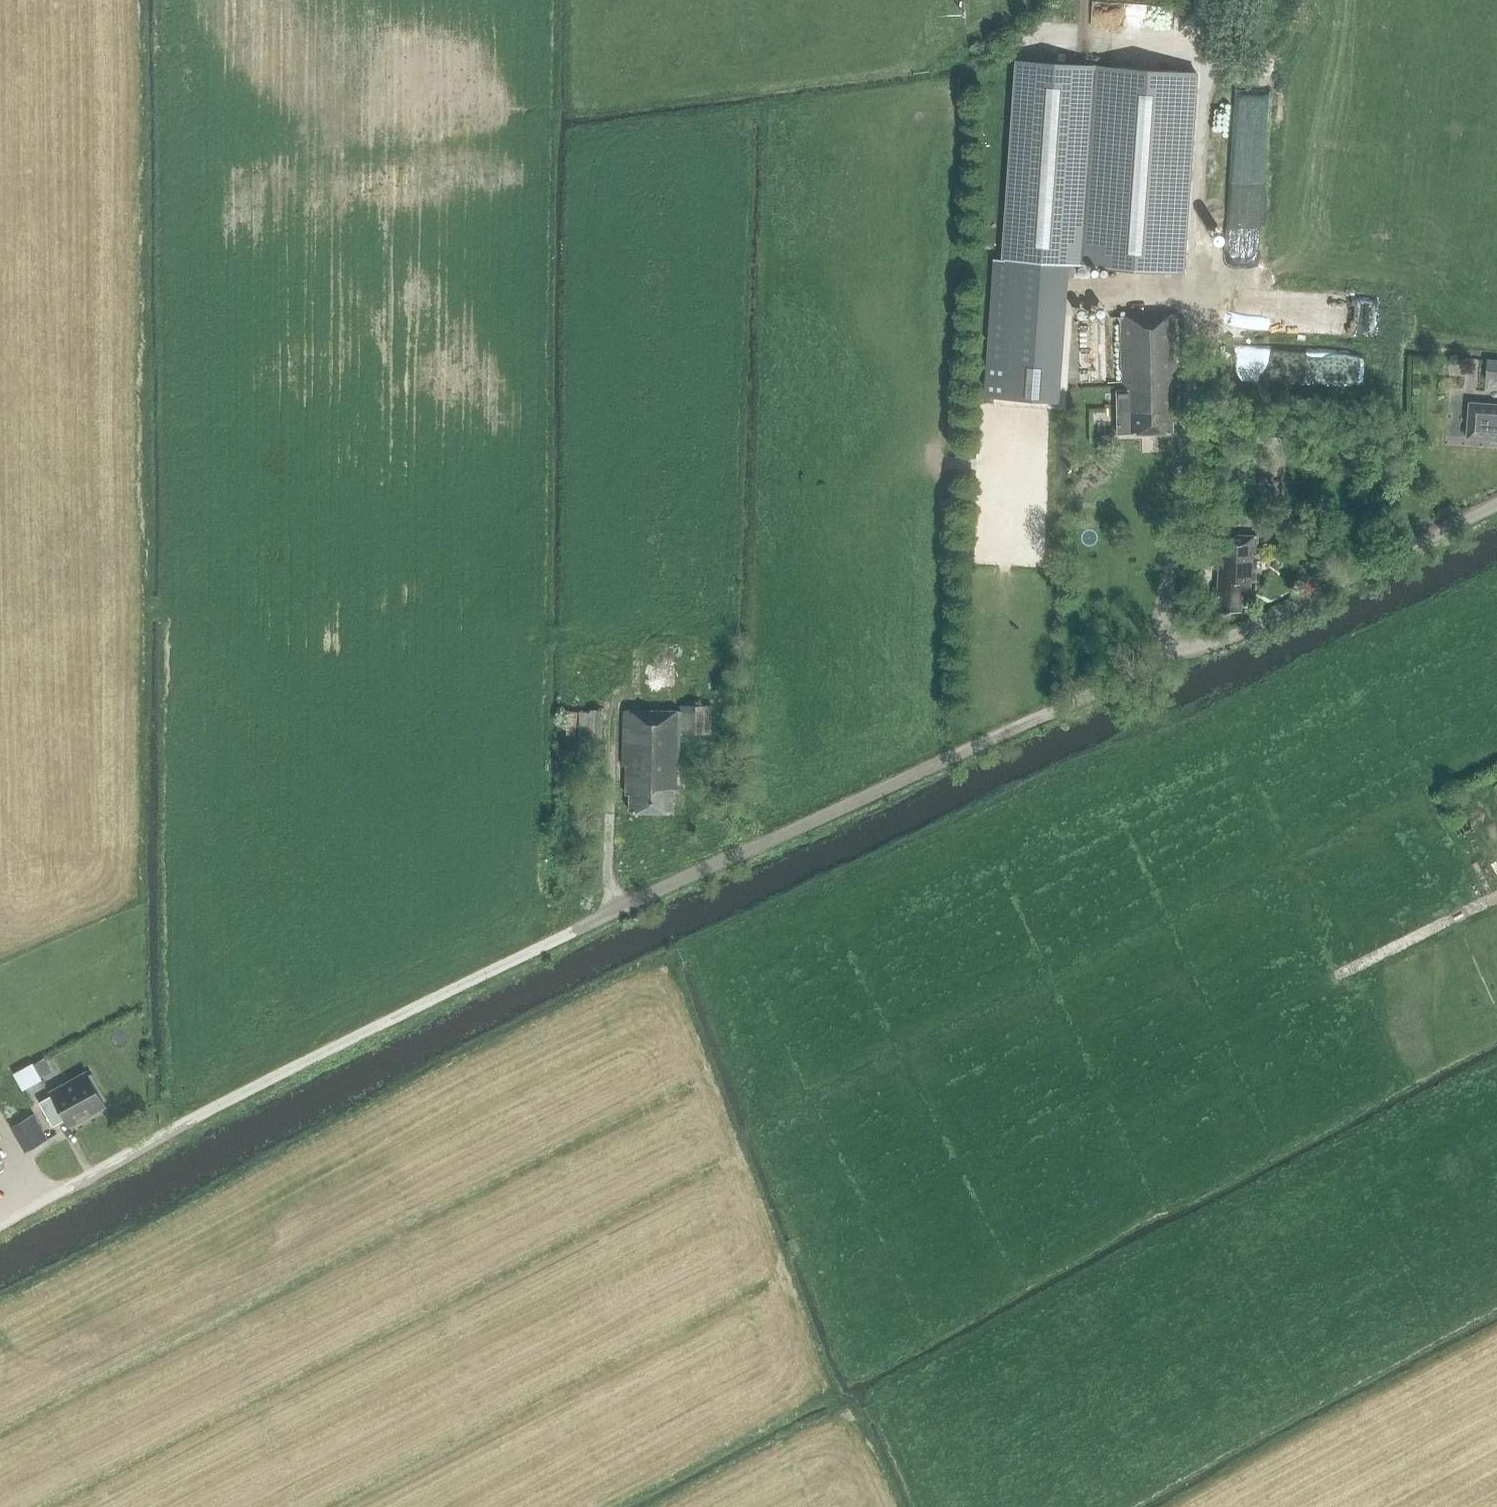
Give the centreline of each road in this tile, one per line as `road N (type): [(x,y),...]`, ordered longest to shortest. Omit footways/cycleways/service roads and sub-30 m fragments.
road 1 (unclassified): [(0,1220),(545,932),(1496,504)]

